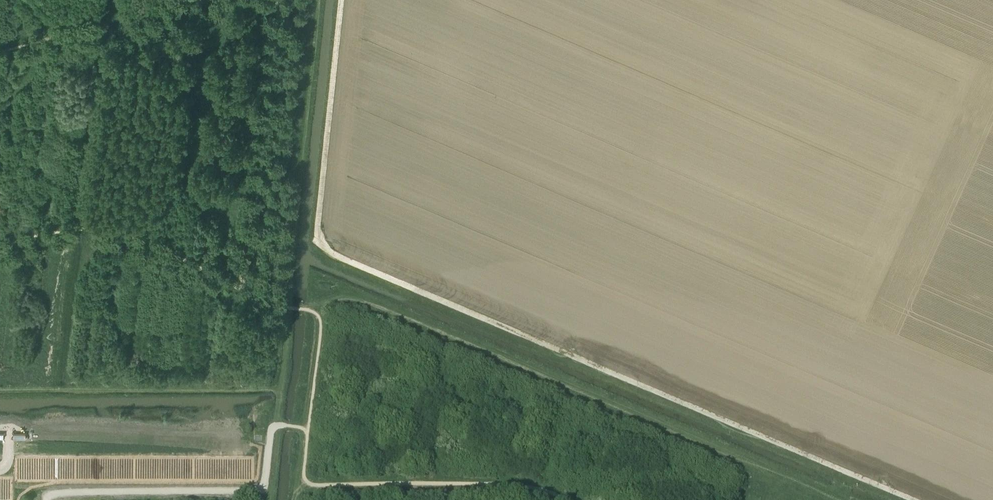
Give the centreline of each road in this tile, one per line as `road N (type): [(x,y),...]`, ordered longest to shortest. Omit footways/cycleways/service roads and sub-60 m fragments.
road 1 (track): [(343,0),(318,221),(332,255),(905,499)]
road 2 (track): [(307,437),(302,428),(272,427),(257,489),(61,492),(48,499)]
road 3 (track): [(291,309),(113,228),(23,239),(0,253)]
road 4 (track): [(565,499),(522,486),(309,484),(307,437)]
road 5 (track): [(307,437),(321,323),(311,311)]

